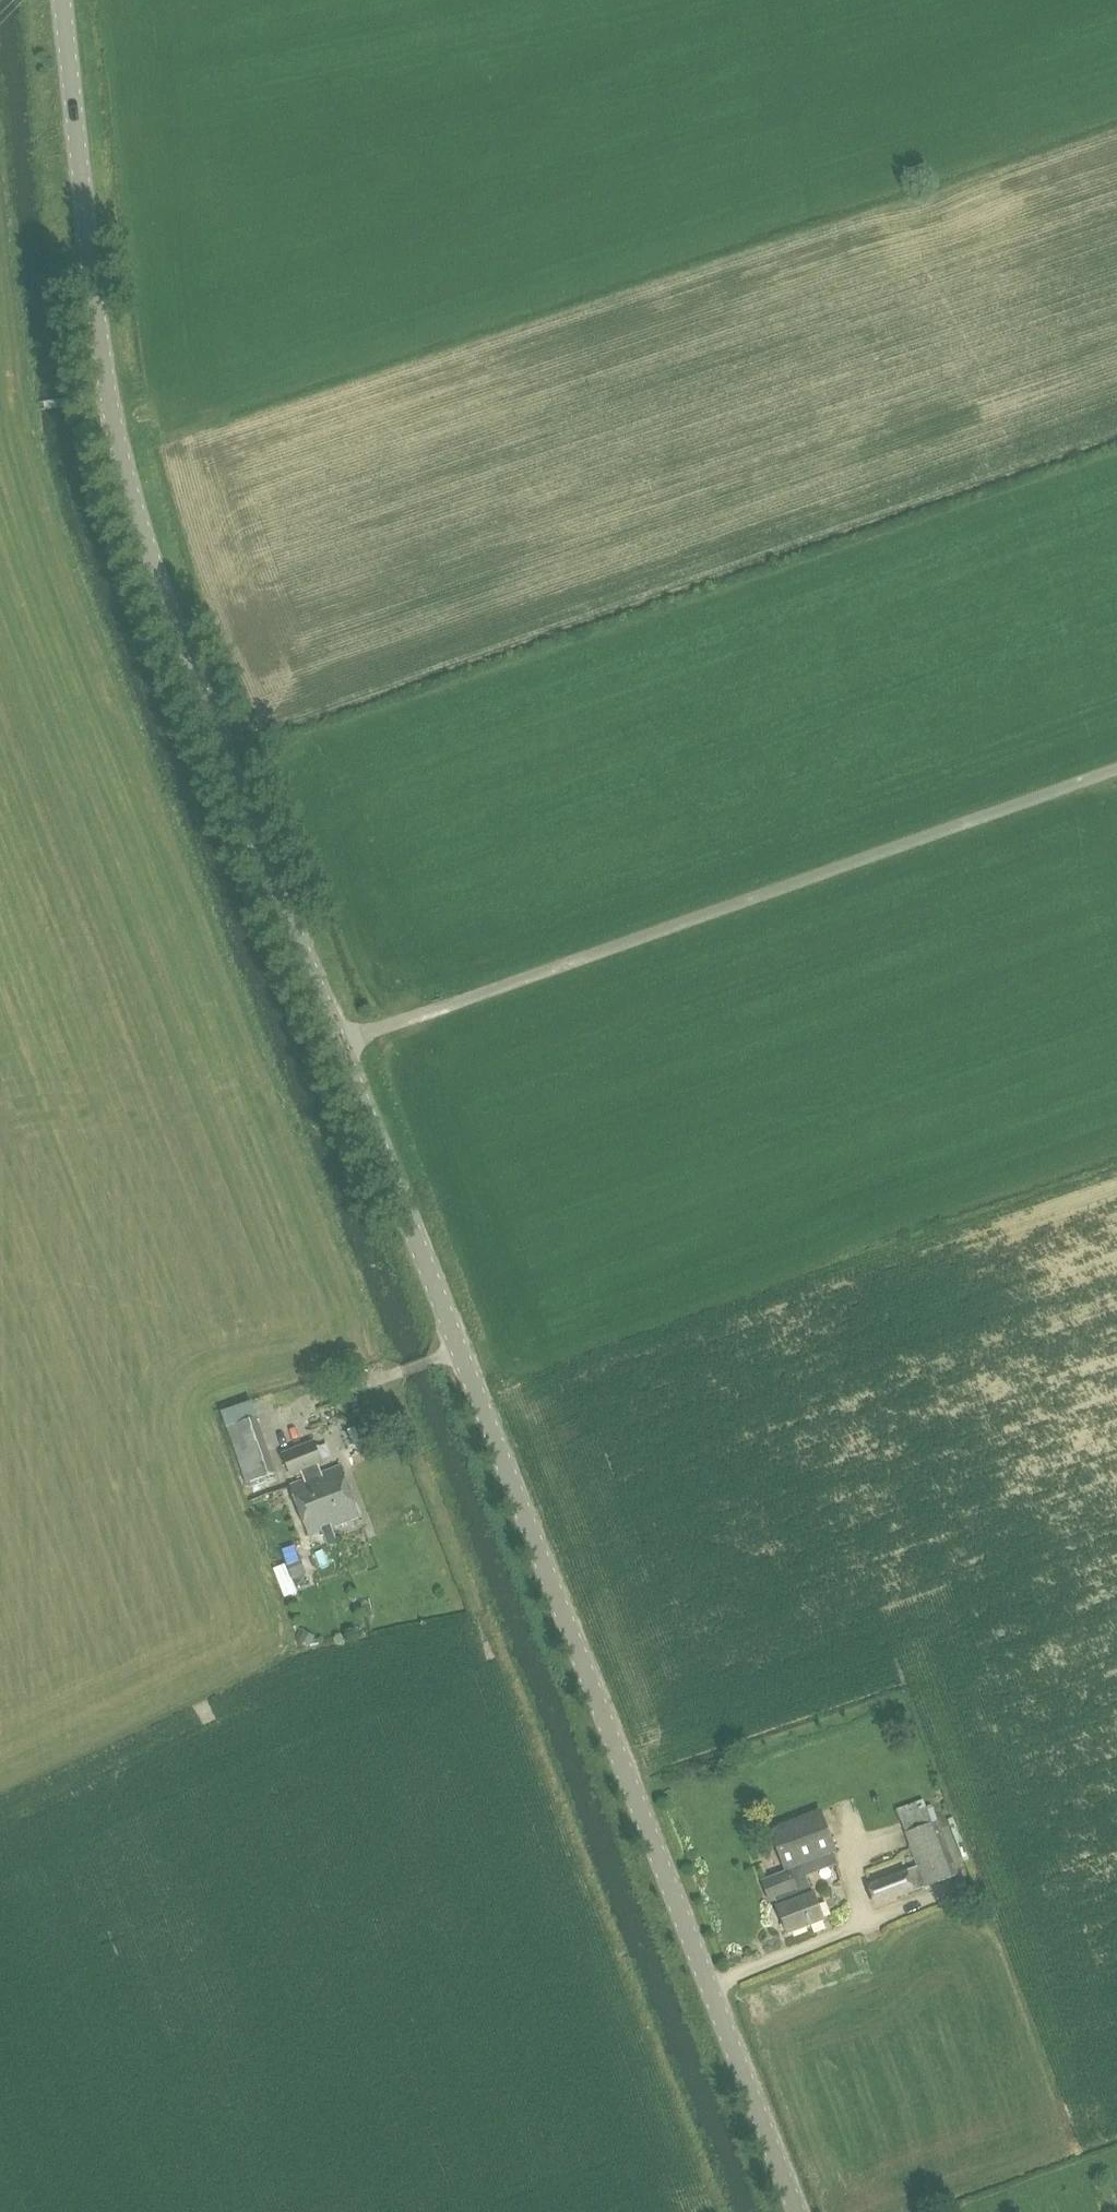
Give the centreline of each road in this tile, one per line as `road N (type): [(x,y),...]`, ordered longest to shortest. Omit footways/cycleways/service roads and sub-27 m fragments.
road 1 (tertiary): [(796,2211),(341,1042)]
road 2 (tertiary): [(341,1042),(210,714),(123,460),(101,354),(64,0)]
road 3 (unclassified): [(341,1042),(1116,772)]

